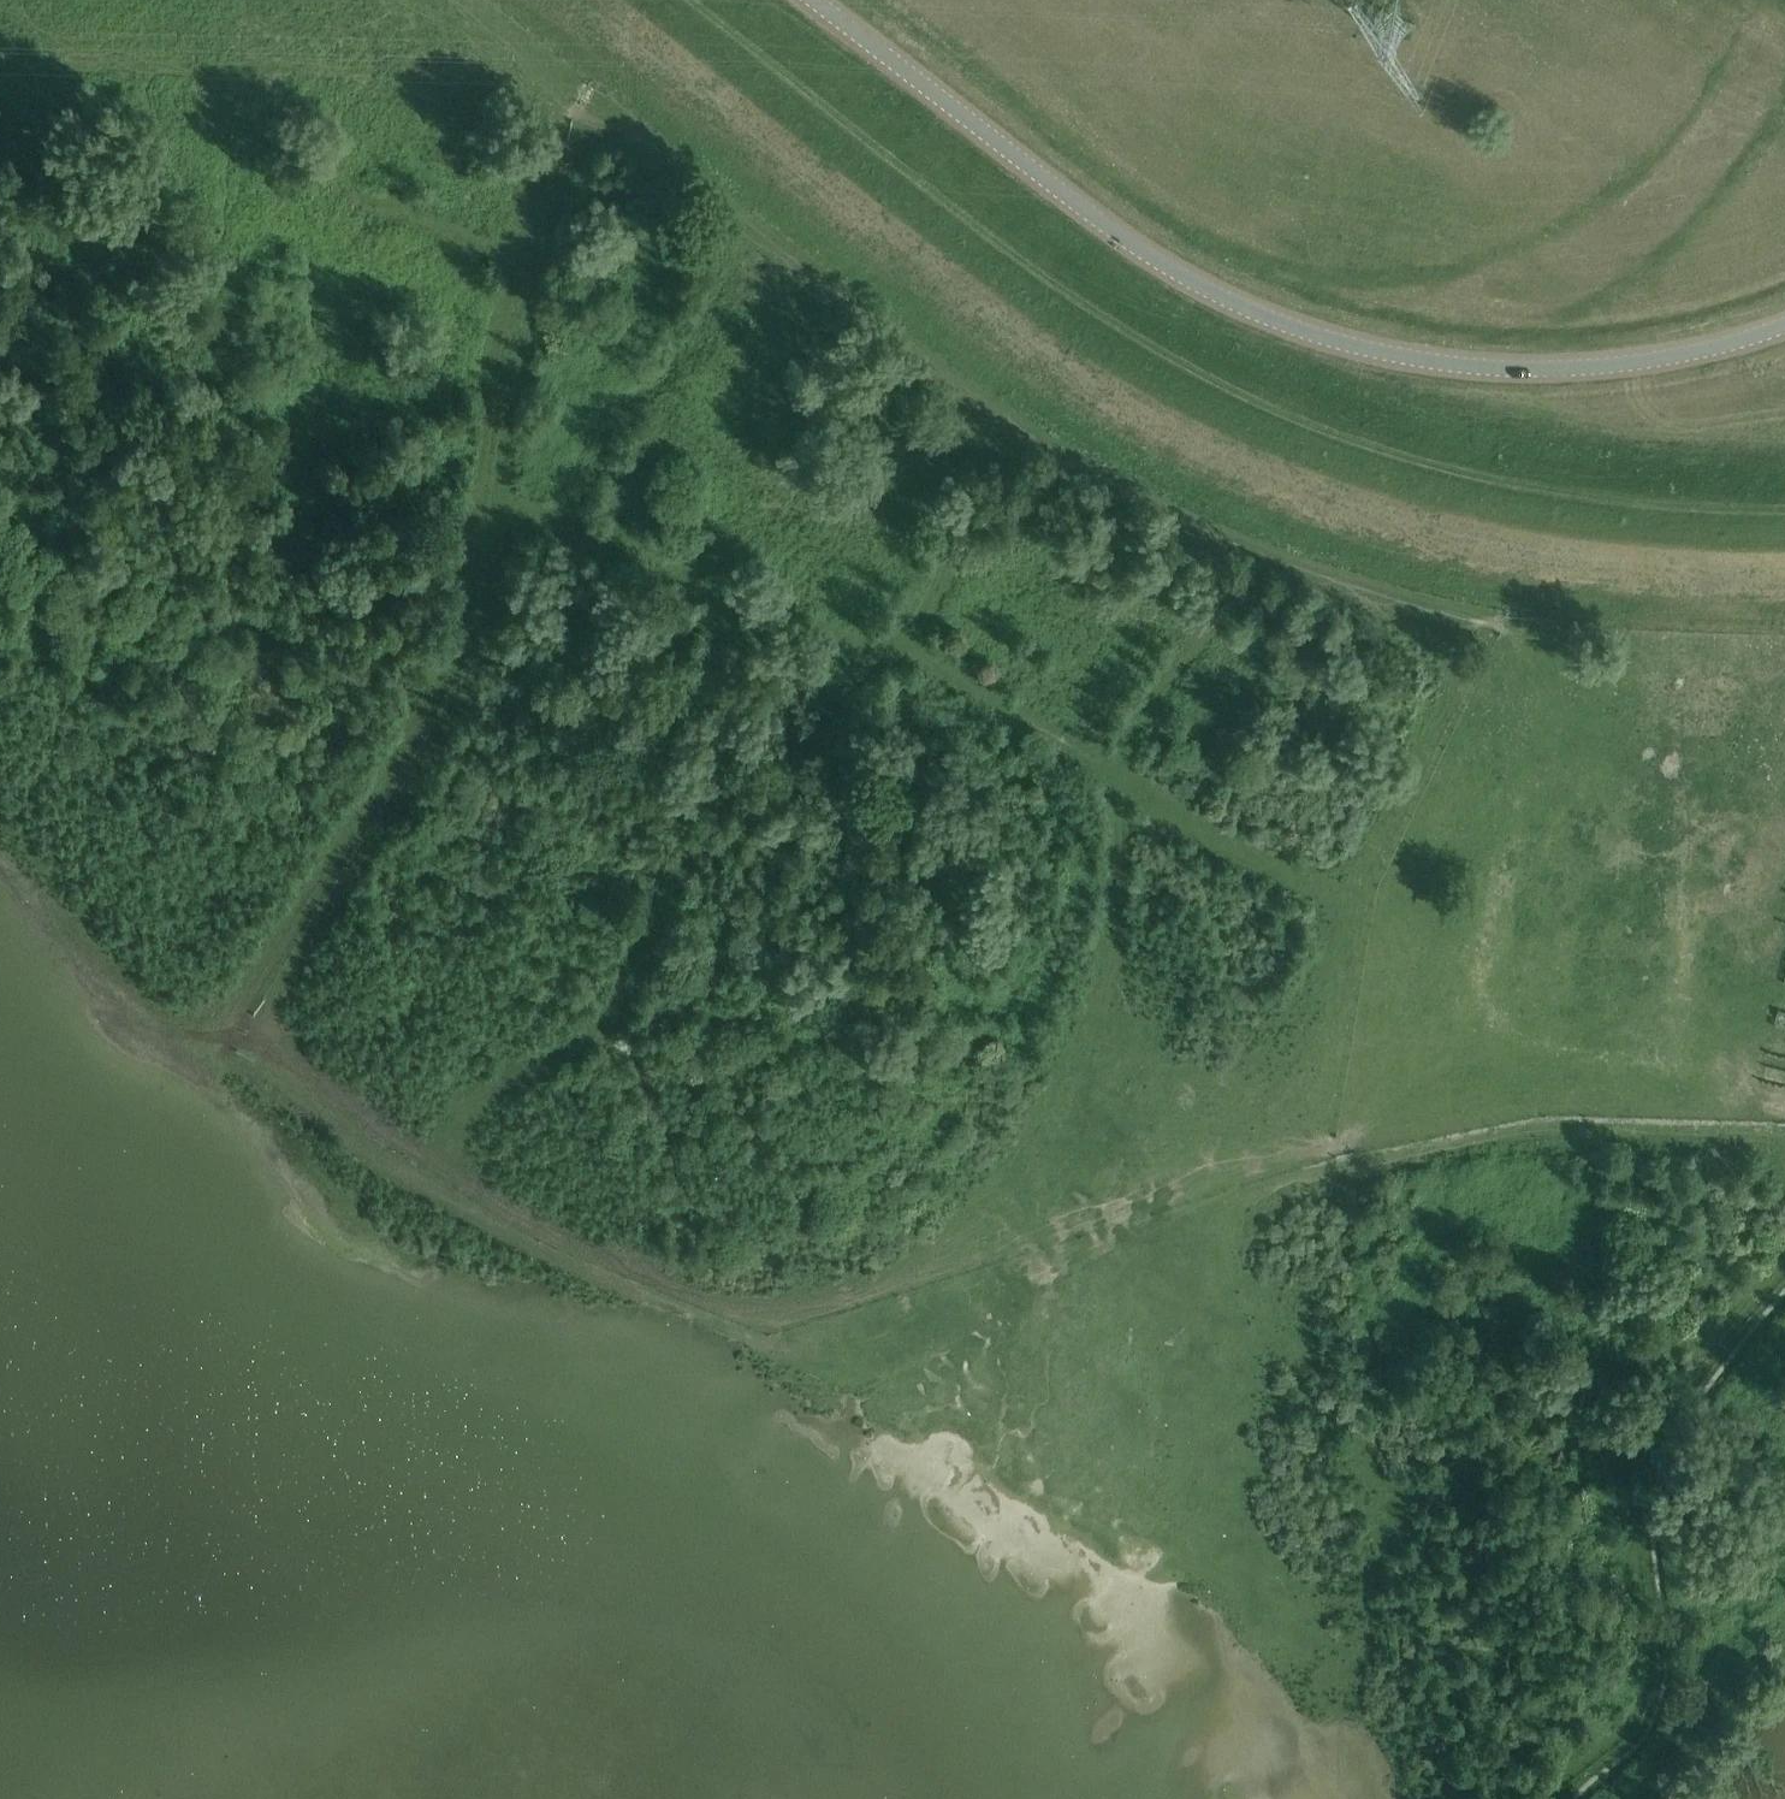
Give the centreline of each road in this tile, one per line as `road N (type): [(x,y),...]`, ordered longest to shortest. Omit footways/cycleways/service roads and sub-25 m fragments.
road 1 (tertiary): [(1784,324),(1742,341),(1598,367),(1450,363),(1355,346),(1192,280),(1119,235),(812,0)]

